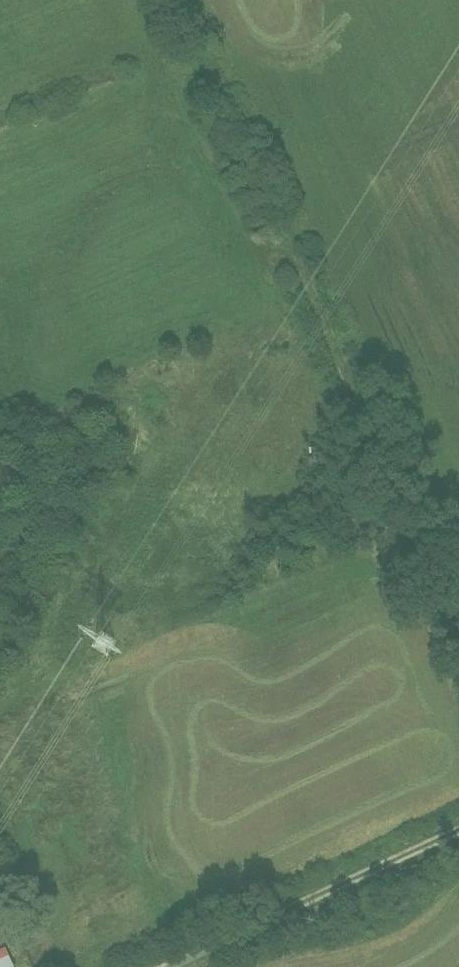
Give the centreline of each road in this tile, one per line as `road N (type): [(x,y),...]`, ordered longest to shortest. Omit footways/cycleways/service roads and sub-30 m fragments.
road 1 (track): [(458,601),(184,0)]
road 2 (track): [(180,966),(458,842)]

